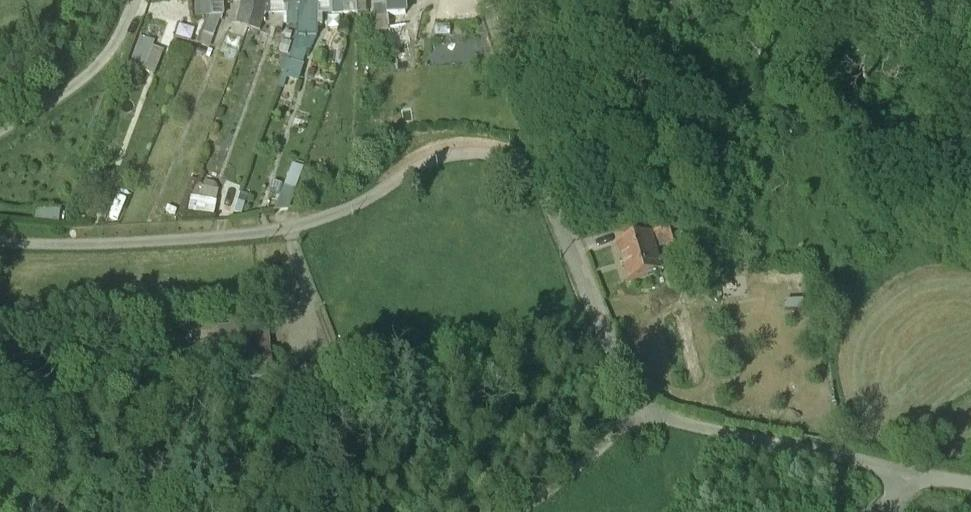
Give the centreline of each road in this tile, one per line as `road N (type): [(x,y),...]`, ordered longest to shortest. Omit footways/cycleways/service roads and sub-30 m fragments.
road 1 (residential): [(0,251),(150,247),(292,231),(337,216),(446,158),(498,159),(543,173)]
road 2 (residential): [(652,413),(625,387),(595,325),(543,173)]
road 3 (unclassified): [(908,473),(652,413)]
road 4 (residential): [(136,0),(97,75),(0,140)]
road 5 (residential): [(543,173),(483,0)]
road 6 (track): [(517,511),(652,413)]

